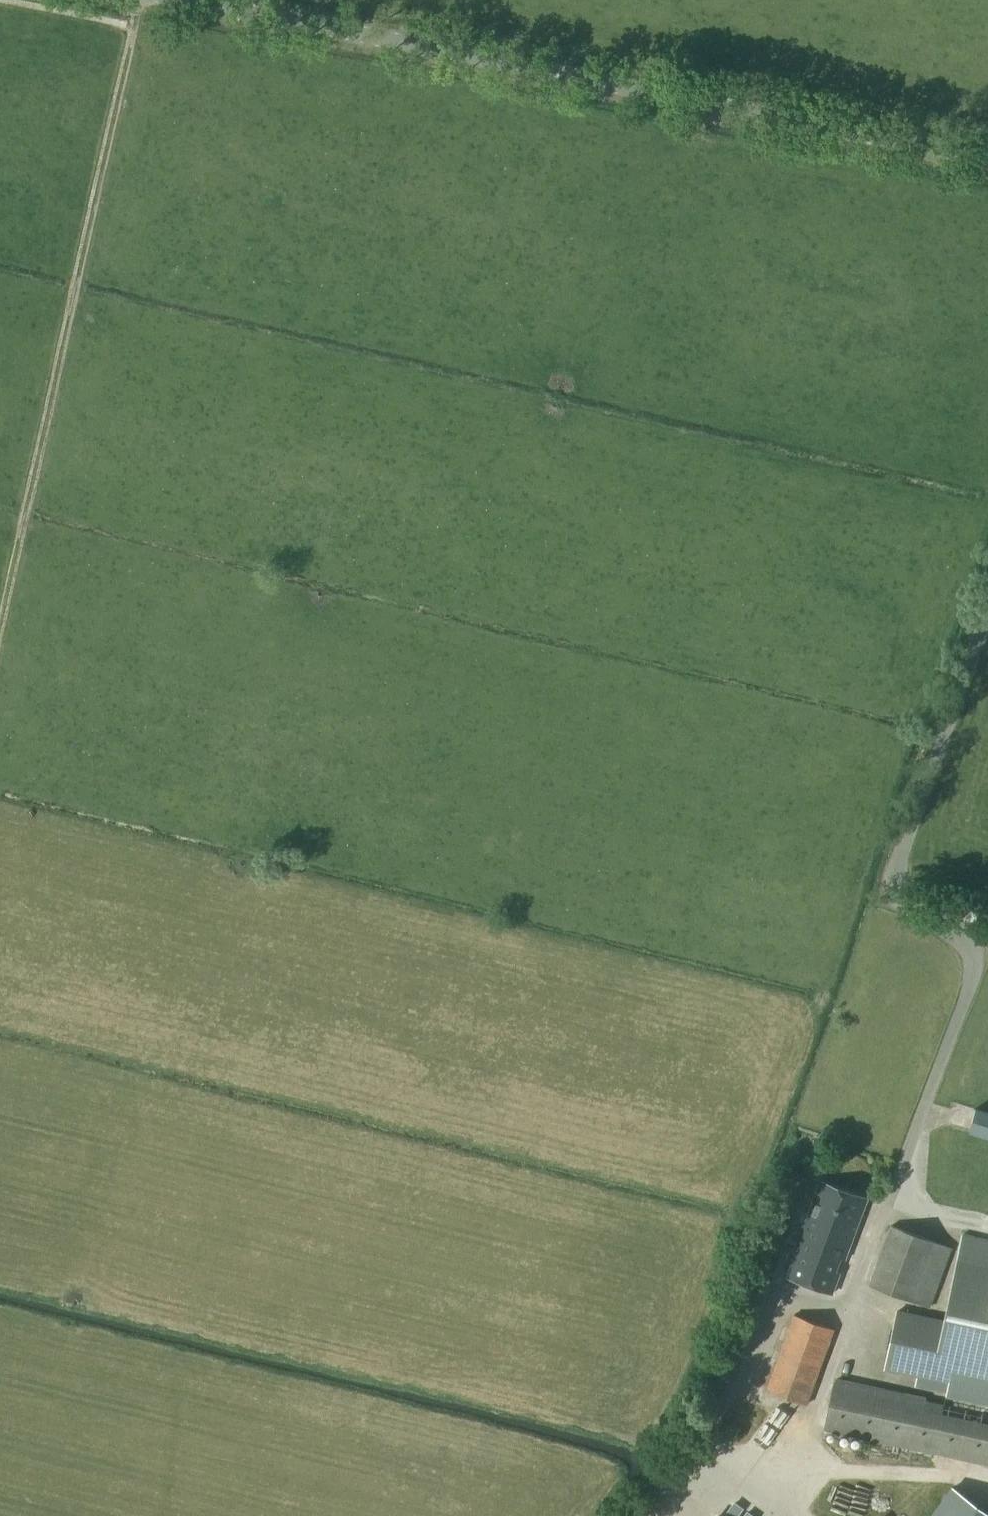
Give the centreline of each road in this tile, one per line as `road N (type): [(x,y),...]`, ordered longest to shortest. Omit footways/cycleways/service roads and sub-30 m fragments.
road 1 (residential): [(987,164),(163,0)]

